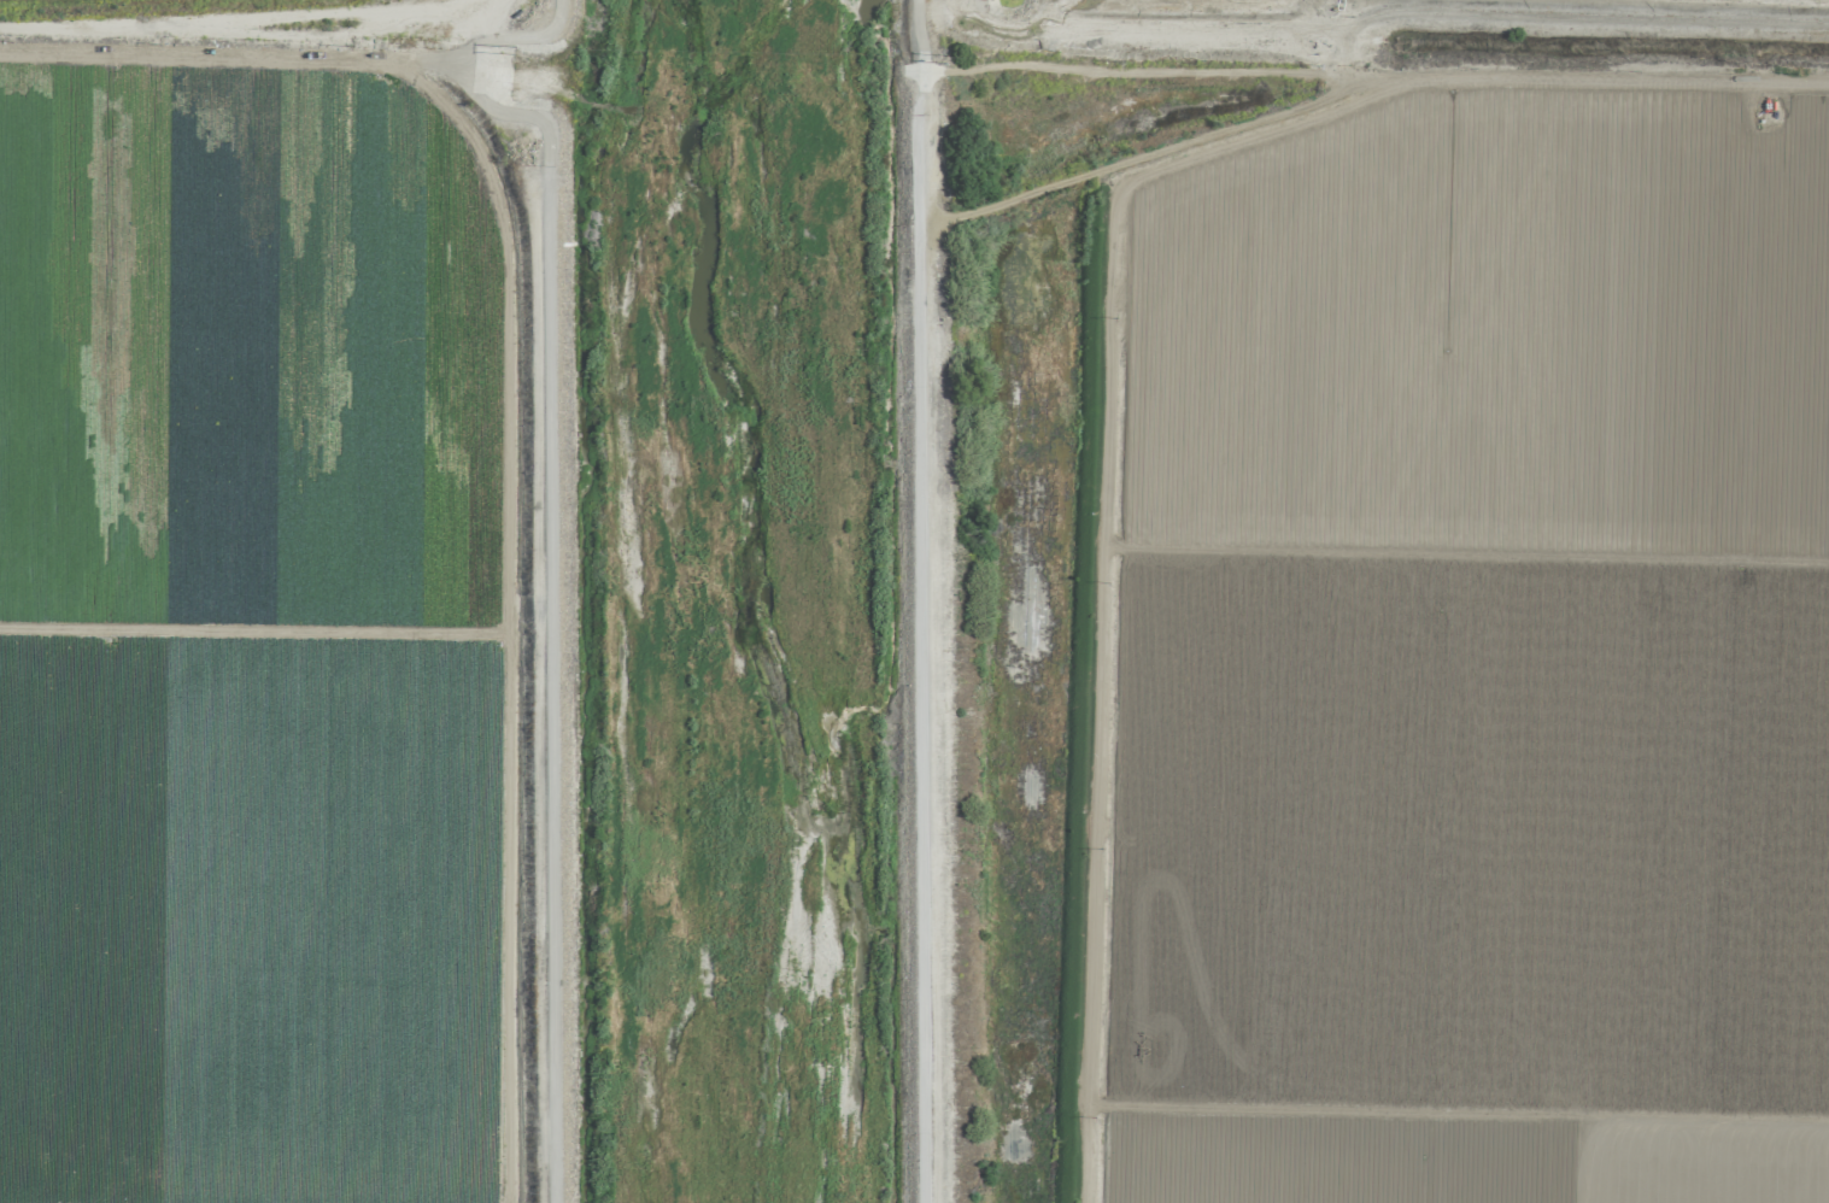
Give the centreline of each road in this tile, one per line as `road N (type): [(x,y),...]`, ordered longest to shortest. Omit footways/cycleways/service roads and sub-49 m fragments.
road 1 (residential): [(911,0),(918,1202)]
road 2 (residential): [(911,72),(1828,84)]
road 3 (residential): [(0,48),(516,61)]

